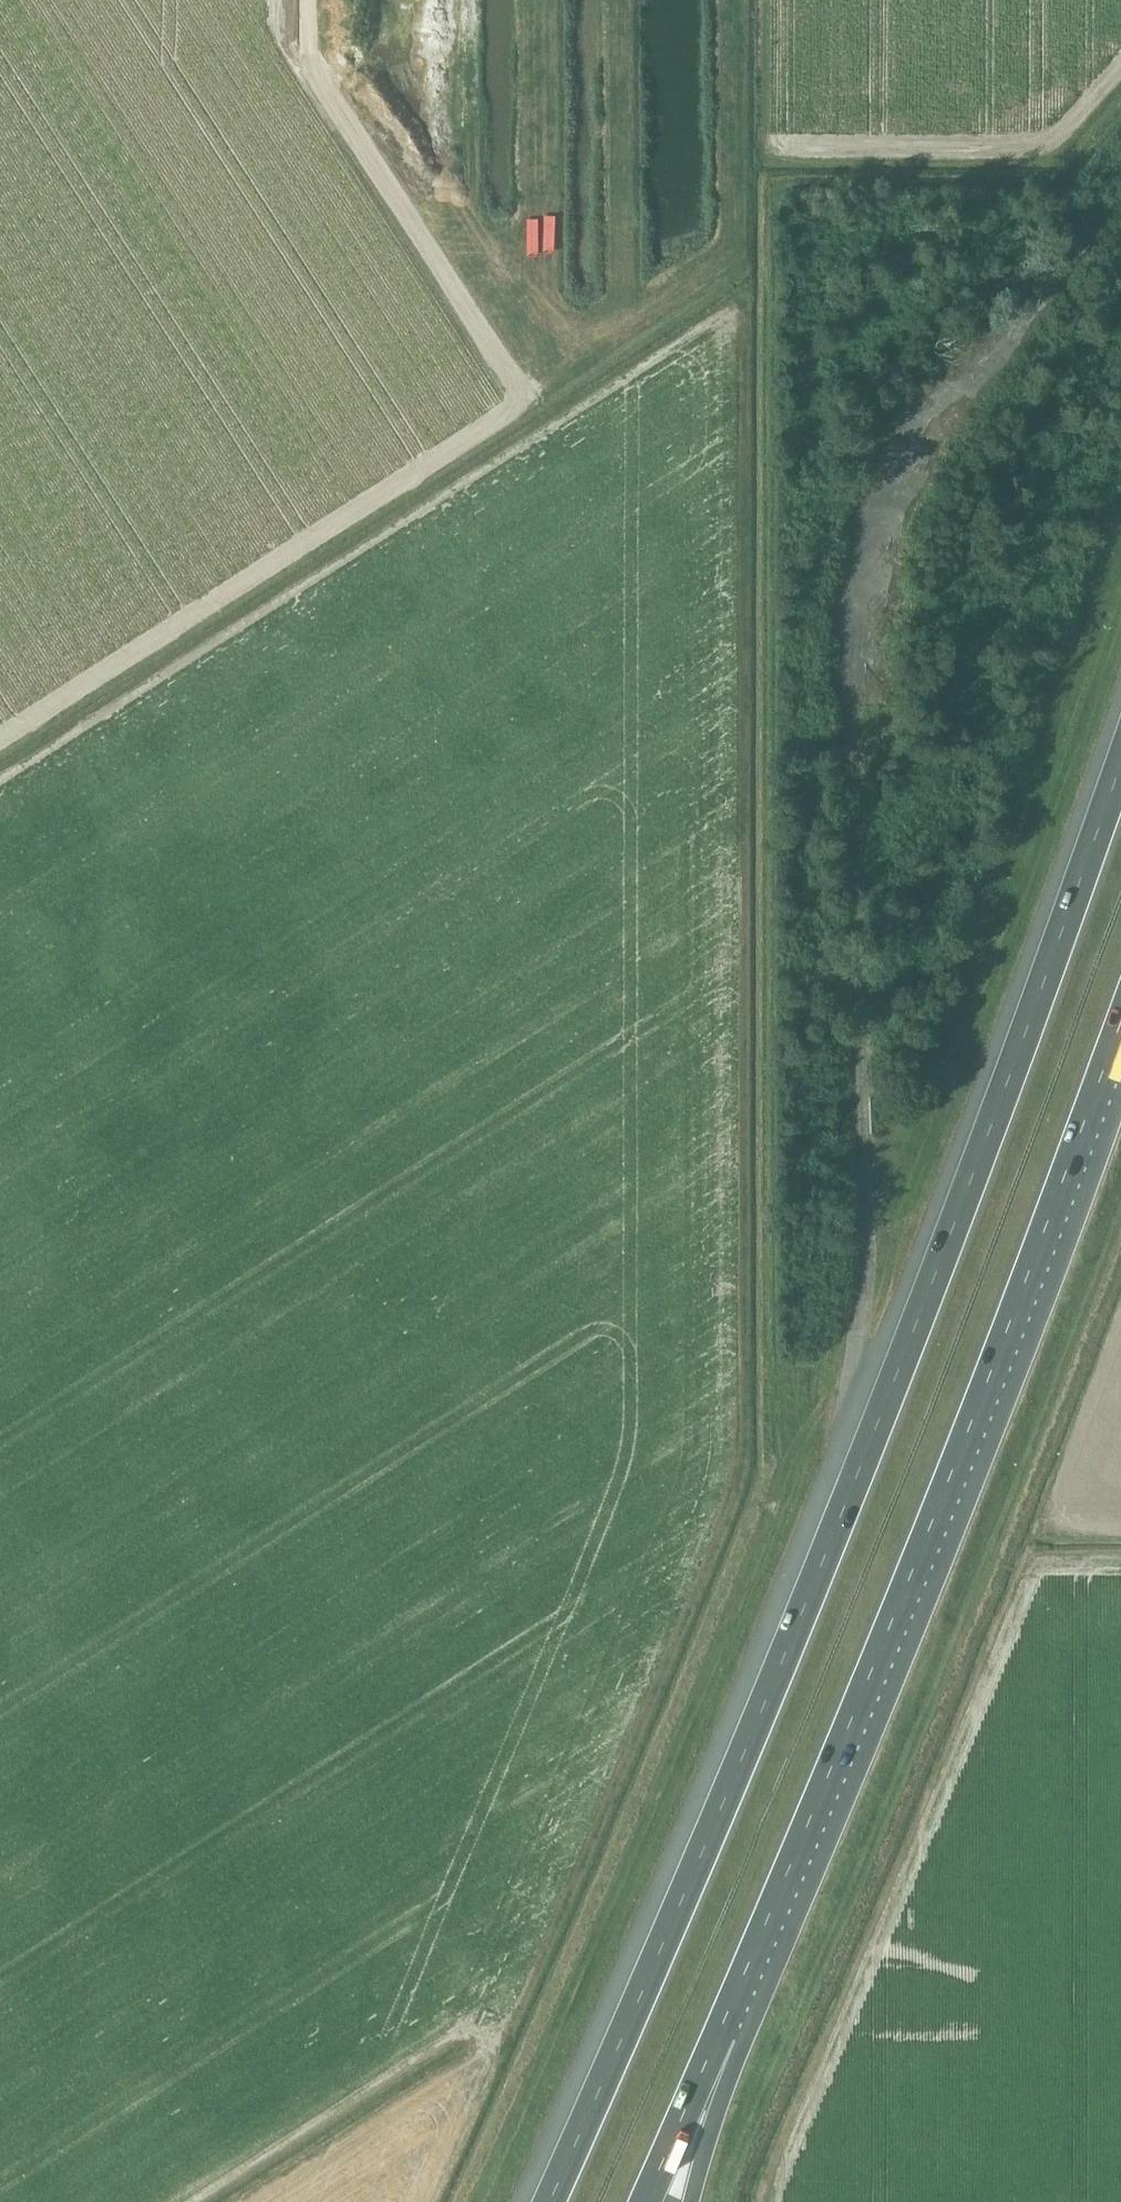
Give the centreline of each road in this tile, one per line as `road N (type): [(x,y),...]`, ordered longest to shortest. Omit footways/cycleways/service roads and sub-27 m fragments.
road 1 (motorway): [(1120,757),(896,1370),(679,1904),(547,2201)]
road 2 (motorway): [(732,2003),(963,1441),(1120,1016)]
road 3 (motorway): [(644,2201),(732,2003)]
road 4 (motorway): [(691,2201),(742,2044),(732,2003)]

